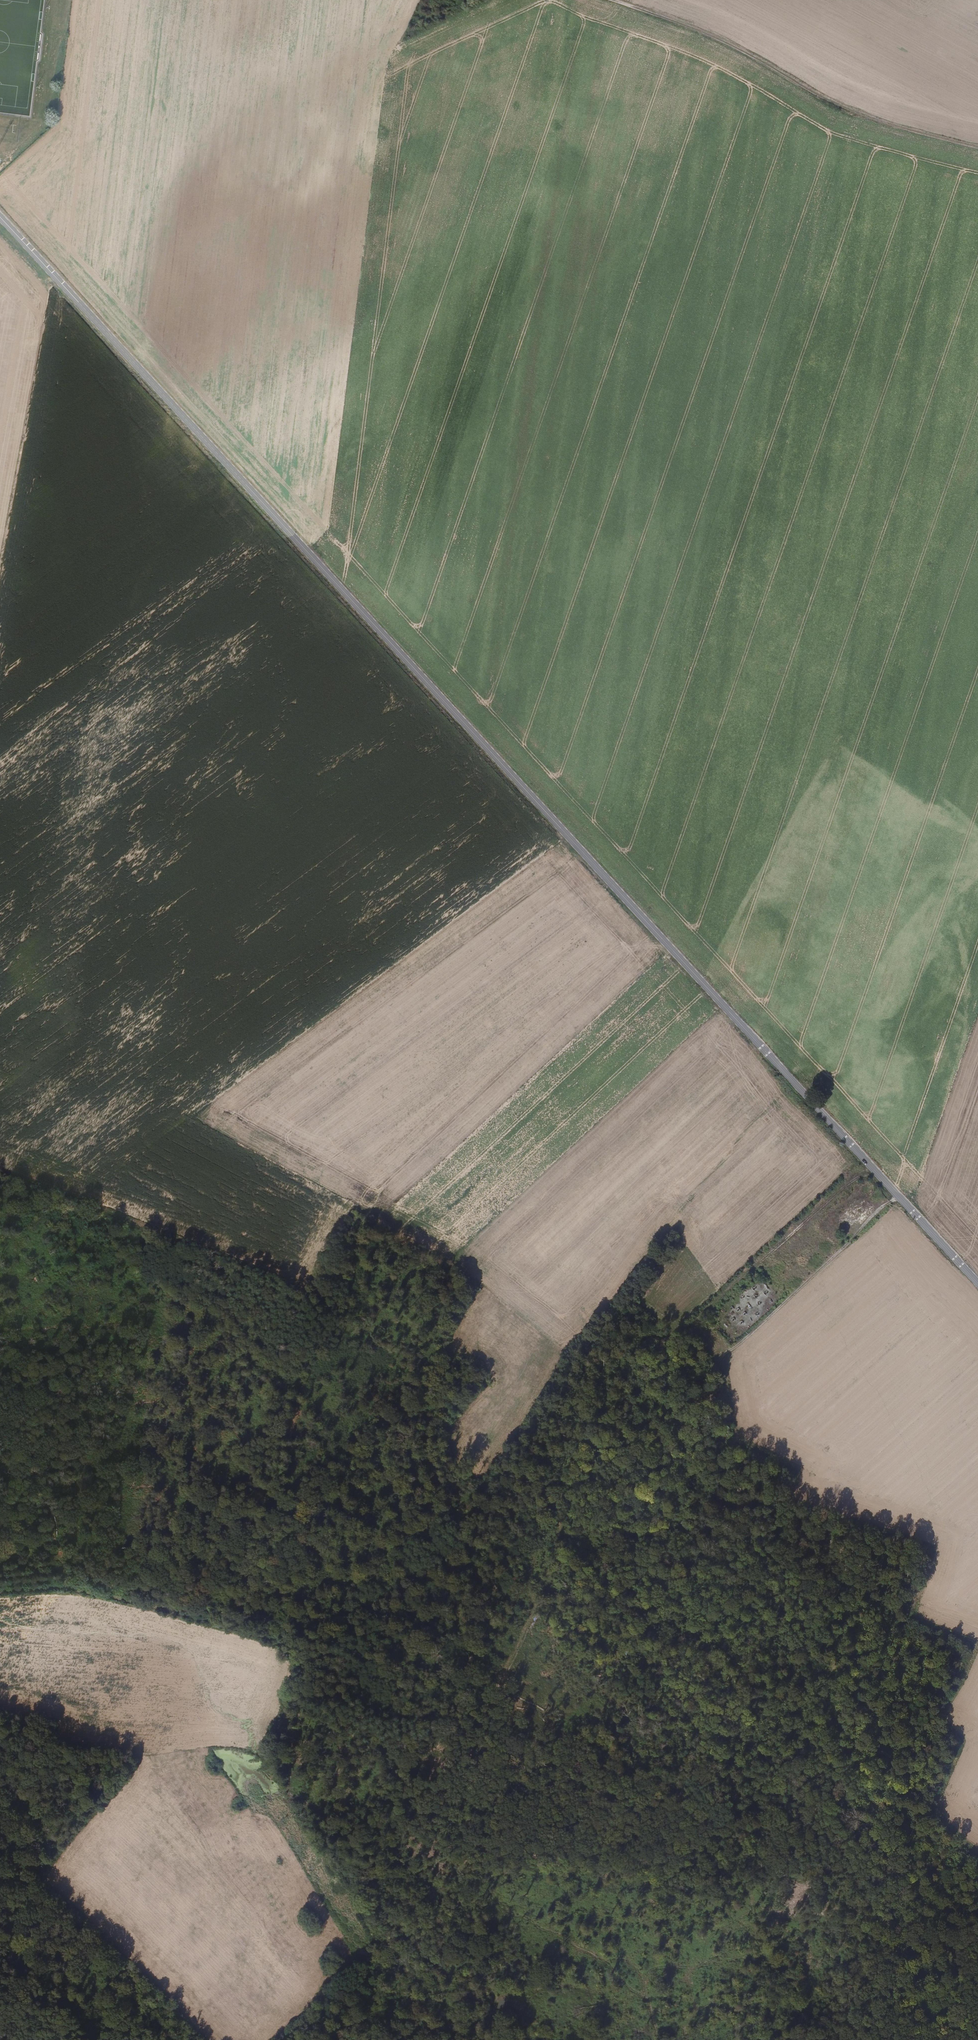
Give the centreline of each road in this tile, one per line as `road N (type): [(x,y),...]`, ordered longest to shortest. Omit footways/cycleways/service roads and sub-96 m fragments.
road 1 (unclassified): [(977,1283),(0,217)]
road 2 (track): [(977,146),(858,114),(725,41),(614,0)]
road 3 (track): [(897,1195),(722,1357),(721,1390)]

